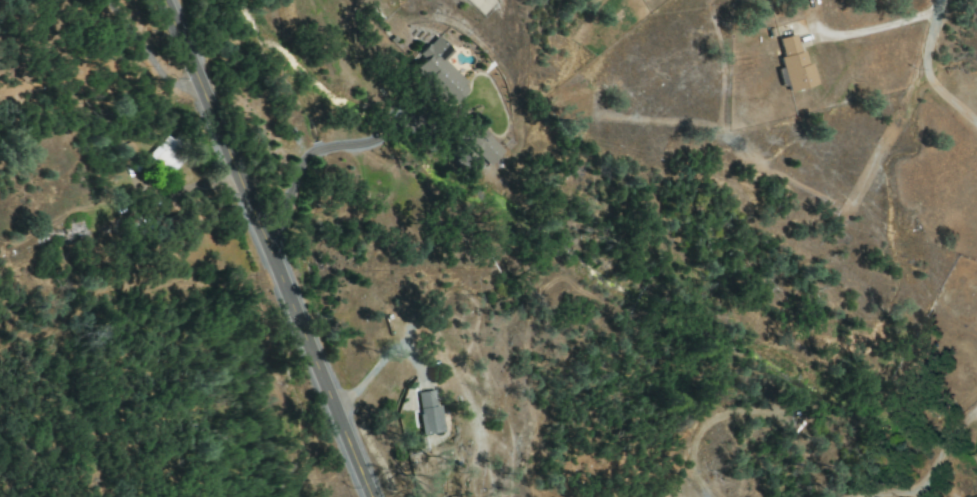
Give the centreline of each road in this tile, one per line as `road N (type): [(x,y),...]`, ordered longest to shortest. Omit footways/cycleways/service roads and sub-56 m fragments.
road 1 (secondary): [(370,496),(166,0)]
road 2 (residential): [(934,0),(924,62),(976,124)]

